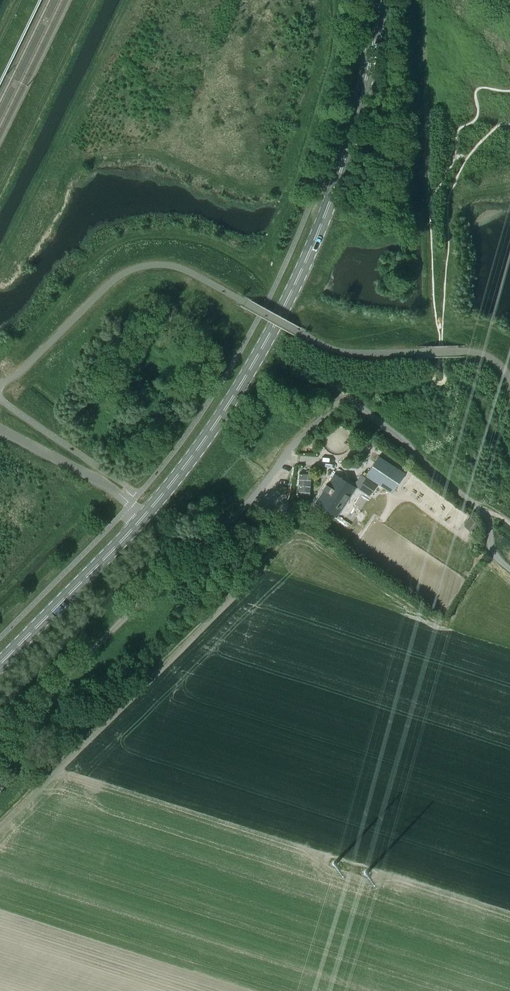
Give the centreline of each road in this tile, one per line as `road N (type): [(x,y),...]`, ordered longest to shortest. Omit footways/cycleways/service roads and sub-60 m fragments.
road 1 (primary): [(0,663),(181,471),(282,315),(340,177),(381,0)]

